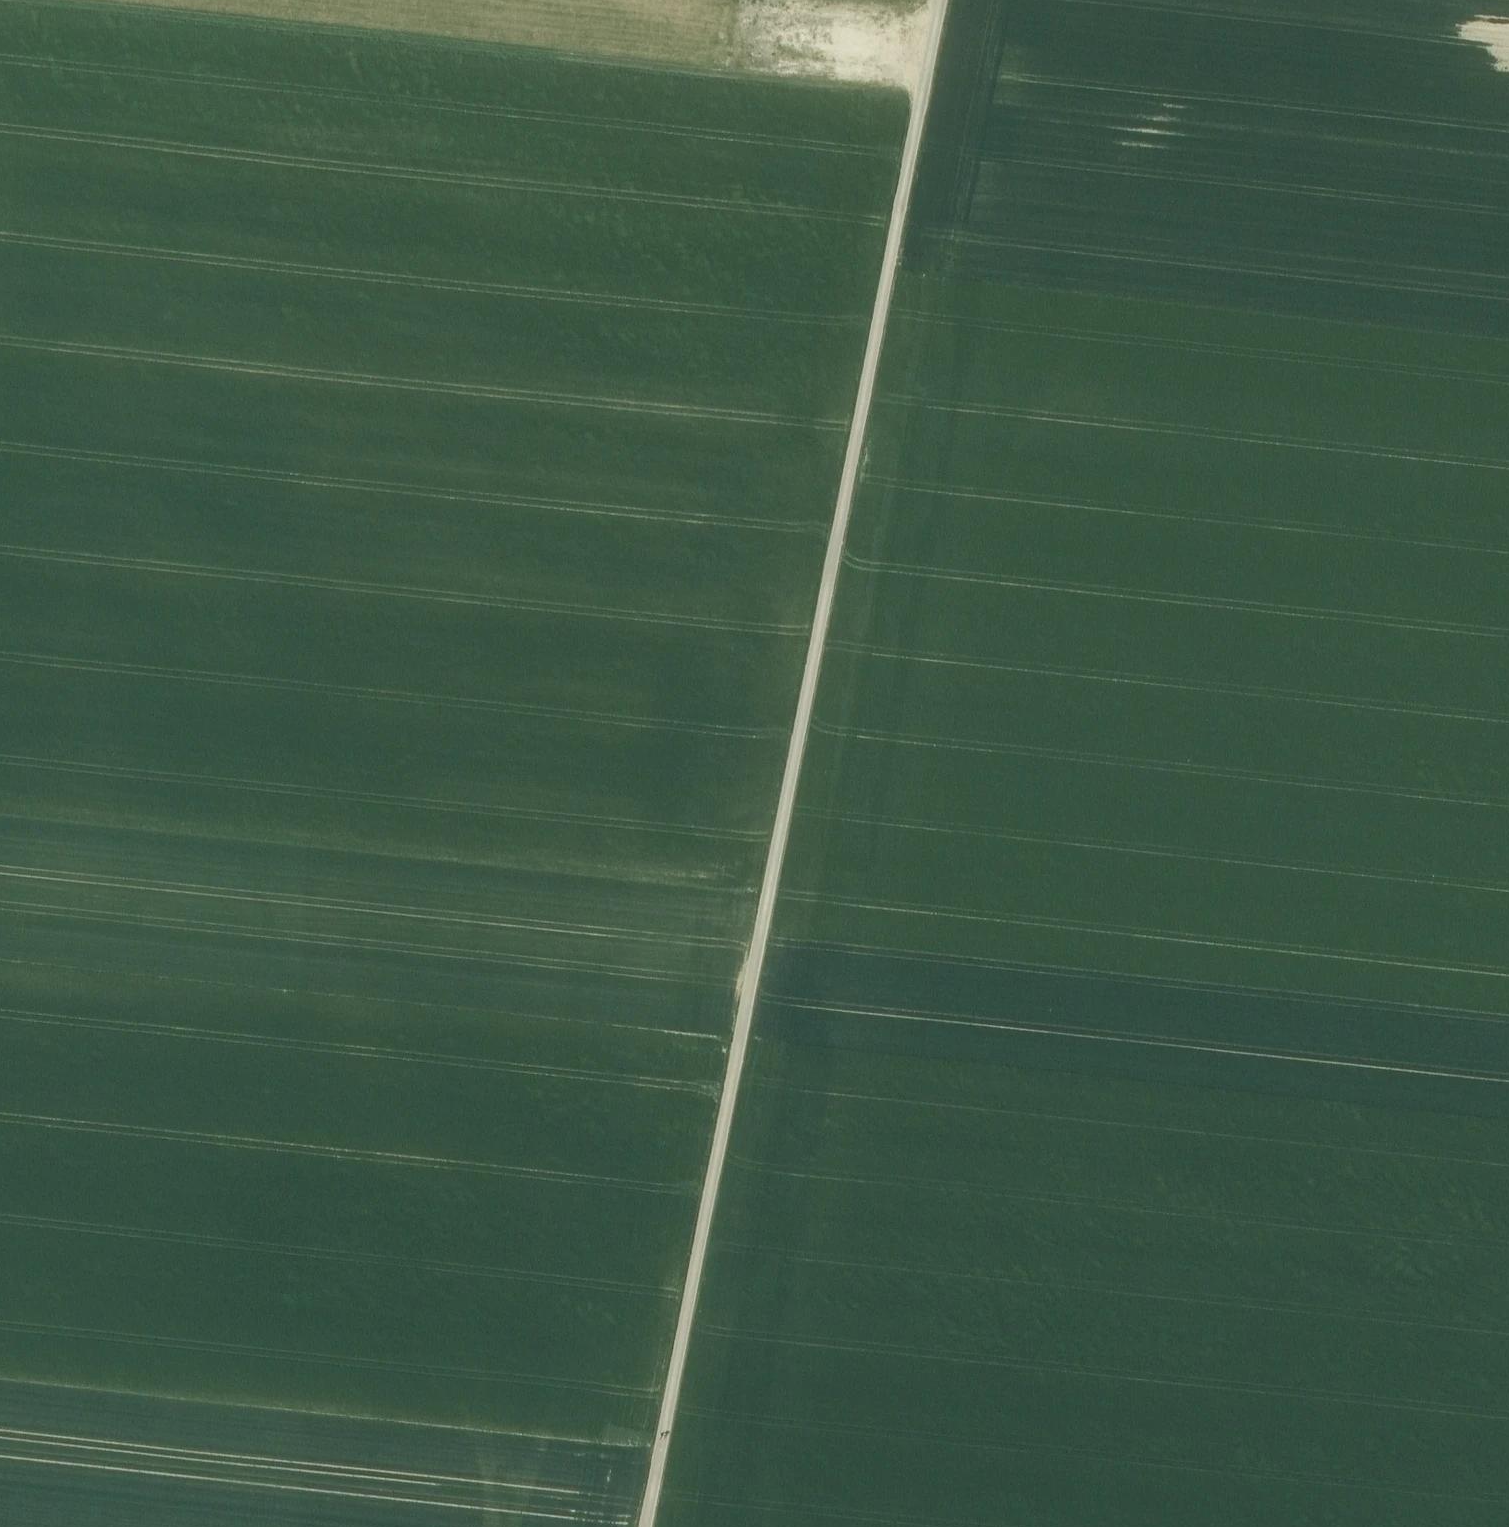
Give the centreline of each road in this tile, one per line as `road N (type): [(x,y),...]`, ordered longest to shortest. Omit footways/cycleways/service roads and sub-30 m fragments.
road 1 (track): [(645,1526),(922,95)]
road 2 (track): [(24,0),(922,95),(941,0)]

